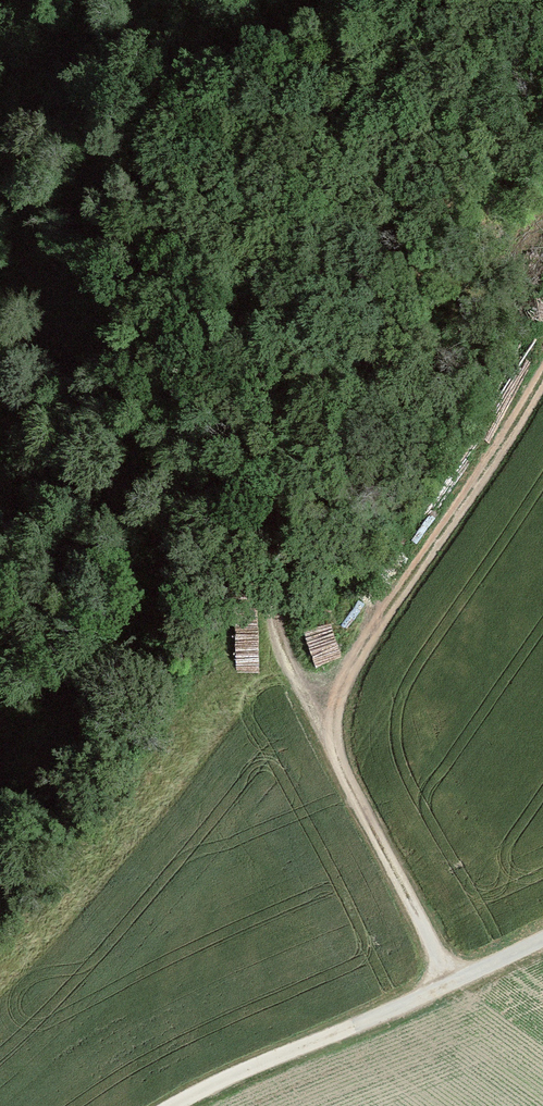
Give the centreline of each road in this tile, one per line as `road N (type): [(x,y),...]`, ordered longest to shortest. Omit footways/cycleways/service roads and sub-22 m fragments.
road 1 (track): [(362,0),(295,420),(271,637),(459,1000)]
road 2 (track): [(542,382),(488,478),(372,632),(338,702),(336,766)]
road 3 (unclassified): [(542,959),(194,1105)]

